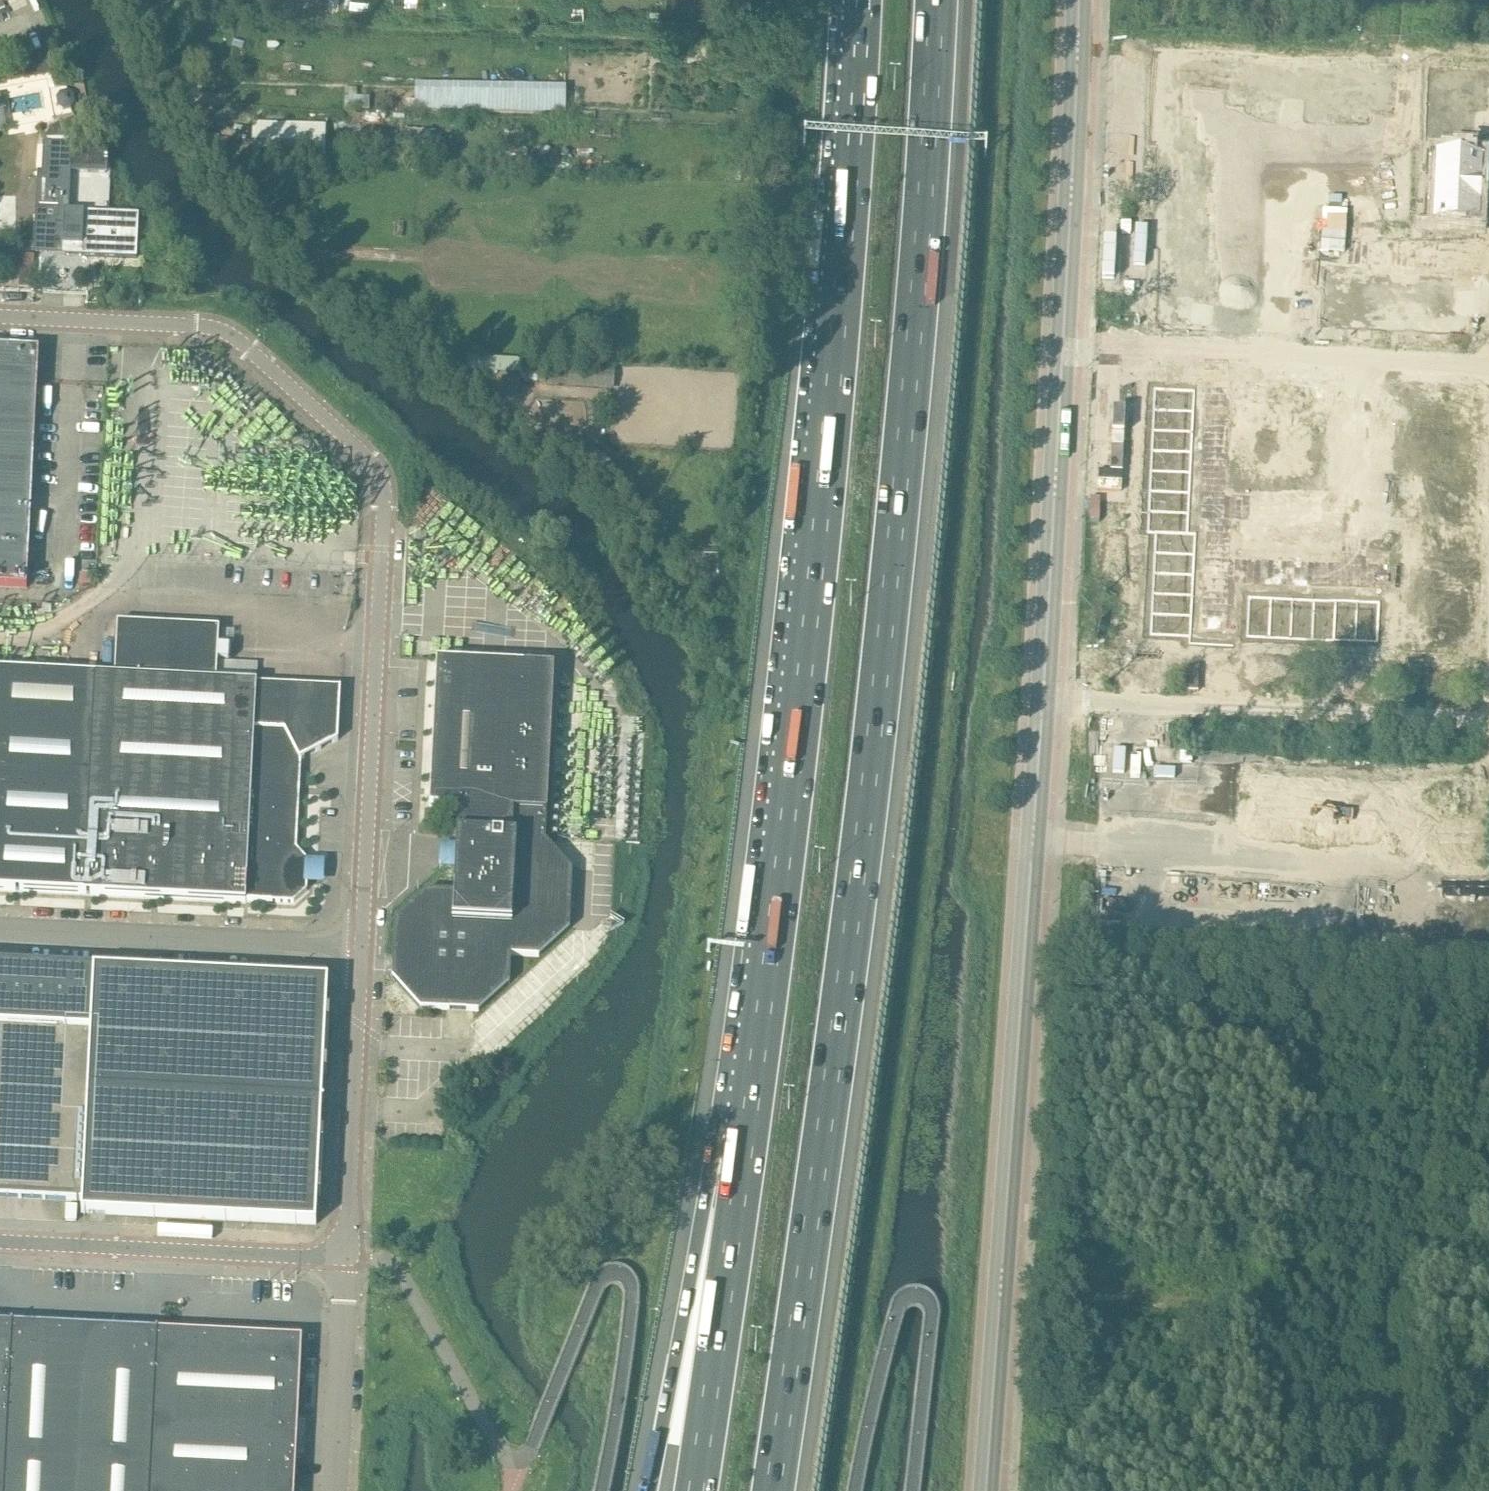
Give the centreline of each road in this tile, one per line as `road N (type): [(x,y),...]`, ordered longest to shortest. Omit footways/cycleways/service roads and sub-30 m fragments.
road 1 (motorway): [(771,1490),(872,789),(926,224),(934,0)]
road 2 (motorway): [(854,0),(813,530),(736,1160)]
road 3 (unclassified): [(361,946),(386,498),(375,463),(233,335),(207,326),(0,316)]
road 4 (tertiary): [(987,1490),(1041,702)]
road 5 (residential): [(1488,722),(1041,702)]
road 6 (residential): [(1488,365),(1062,343)]
road 7 (unclassified): [(0,930),(361,946)]
road 8 (tertiary): [(1041,702),(1062,343)]
road 9 (unclassified): [(344,1259),(0,1241)]
road 10 (tertiary): [(1062,343),(1078,0)]
road 11 (motorway): [(736,1160),(651,1490)]
road 12 (motorway): [(736,1160),(697,1490)]
road 13 (unclassified): [(344,1259),(361,946)]
road 14 (unclassified): [(333,1490),(344,1259)]

